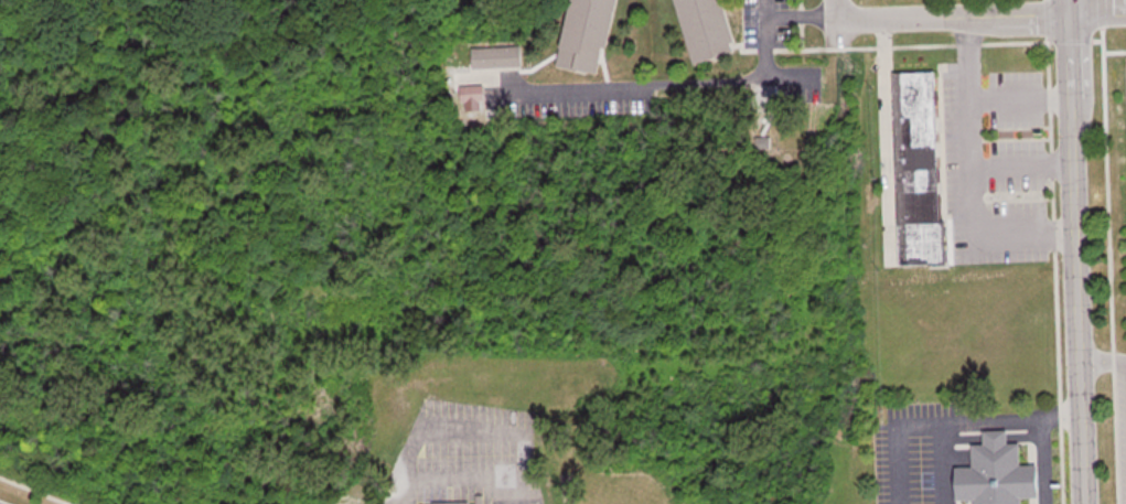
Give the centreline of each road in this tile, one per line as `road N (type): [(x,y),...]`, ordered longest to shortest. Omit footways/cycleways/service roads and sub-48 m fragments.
road 1 (residential): [(1083,503),(1069,0)]
road 2 (residential): [(1070,11),(860,18),(839,11)]

